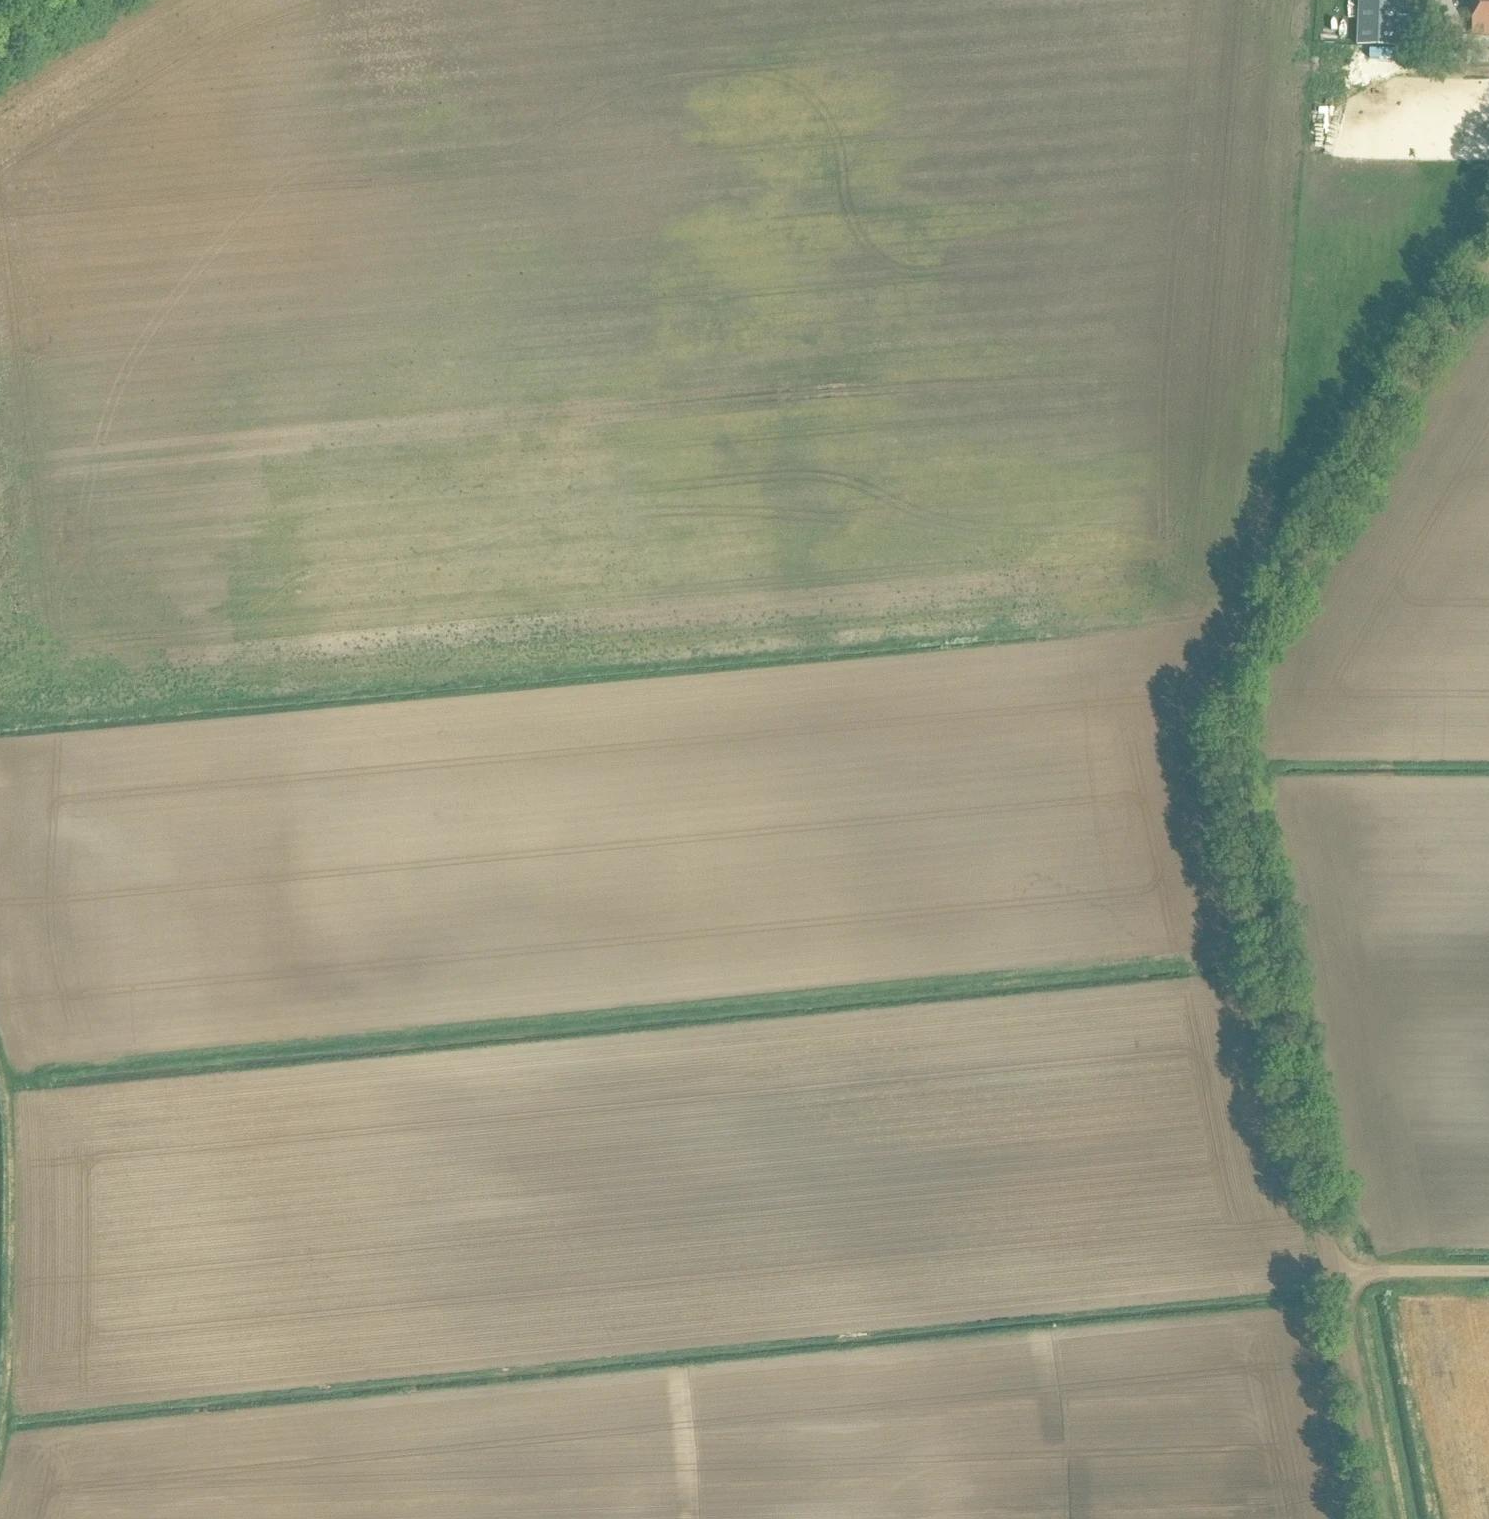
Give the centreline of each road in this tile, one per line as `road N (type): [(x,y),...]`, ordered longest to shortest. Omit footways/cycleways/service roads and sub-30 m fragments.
road 1 (unclassified): [(1335,1281),(1243,828),(1231,713),(1242,663),(1271,611),(1488,254)]
road 2 (unclassified): [(1381,1518),(1335,1281)]
road 3 (unclassified): [(1488,1270),(1393,1270),(1335,1281)]

